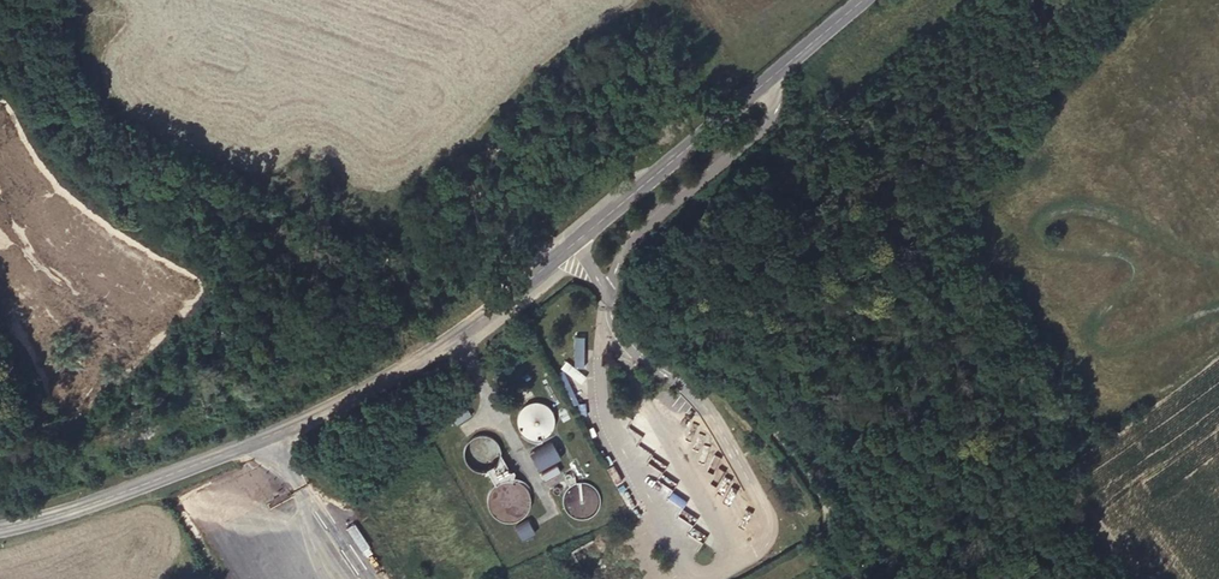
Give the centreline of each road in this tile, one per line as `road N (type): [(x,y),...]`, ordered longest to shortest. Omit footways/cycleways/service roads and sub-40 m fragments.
road 1 (tertiary): [(0,528),(114,495),(459,337),(572,253),(854,0)]
road 2 (track): [(590,279),(650,336),(750,405),(823,498),(844,578)]

